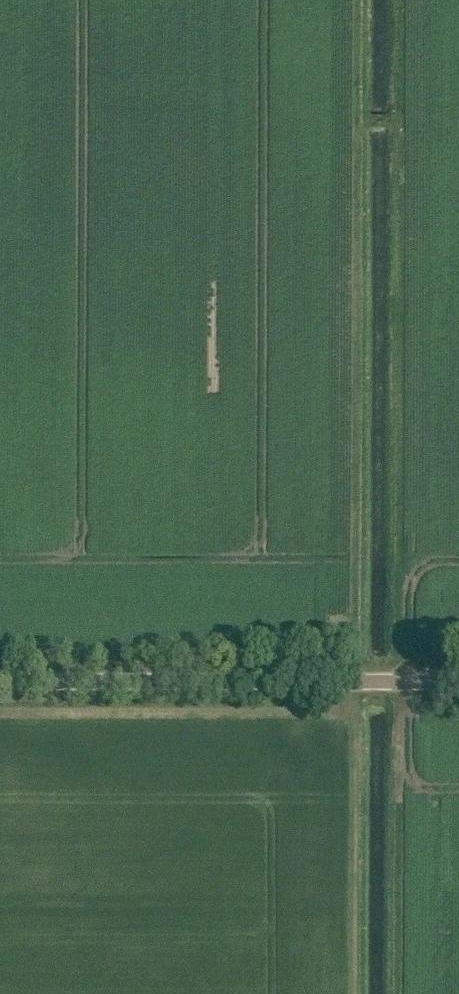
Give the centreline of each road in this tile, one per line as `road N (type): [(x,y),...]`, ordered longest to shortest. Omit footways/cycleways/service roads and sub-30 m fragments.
road 1 (unclassified): [(458,682),(0,685)]

